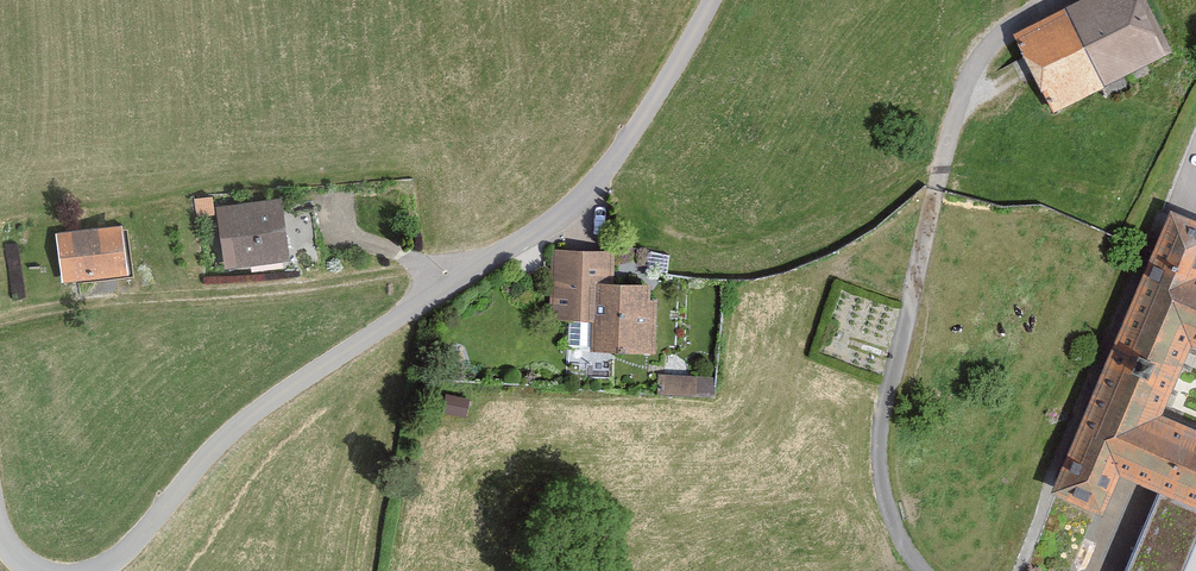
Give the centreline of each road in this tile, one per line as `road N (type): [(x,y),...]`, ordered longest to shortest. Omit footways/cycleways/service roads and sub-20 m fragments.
road 1 (unclassified): [(712,0),(585,197),(252,416),(138,540),(90,570)]
road 2 (track): [(0,320),(80,302),(262,289),(424,264),(468,279)]

